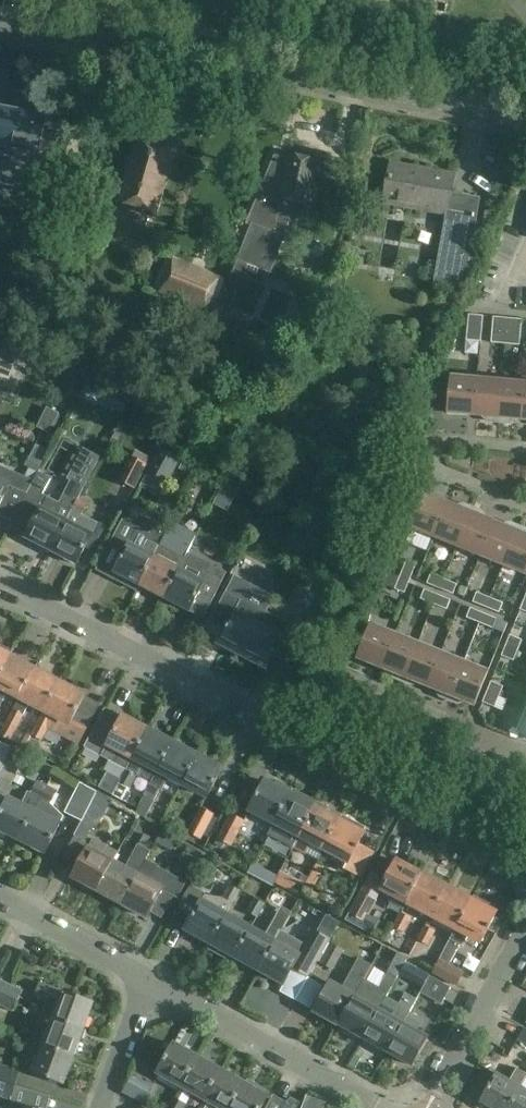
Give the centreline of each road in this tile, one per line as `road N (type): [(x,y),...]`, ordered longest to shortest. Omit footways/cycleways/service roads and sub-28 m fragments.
road 1 (residential): [(525,860),(0,595)]
road 2 (residential): [(525,119),(0,16)]
road 3 (residential): [(378,1107),(147,981)]
road 4 (residential): [(425,1107),(525,927)]
road 5 (residential): [(525,756),(354,676)]
road 6 (residential): [(147,981),(0,898)]
road 7 (residential): [(99,1107),(147,981)]

